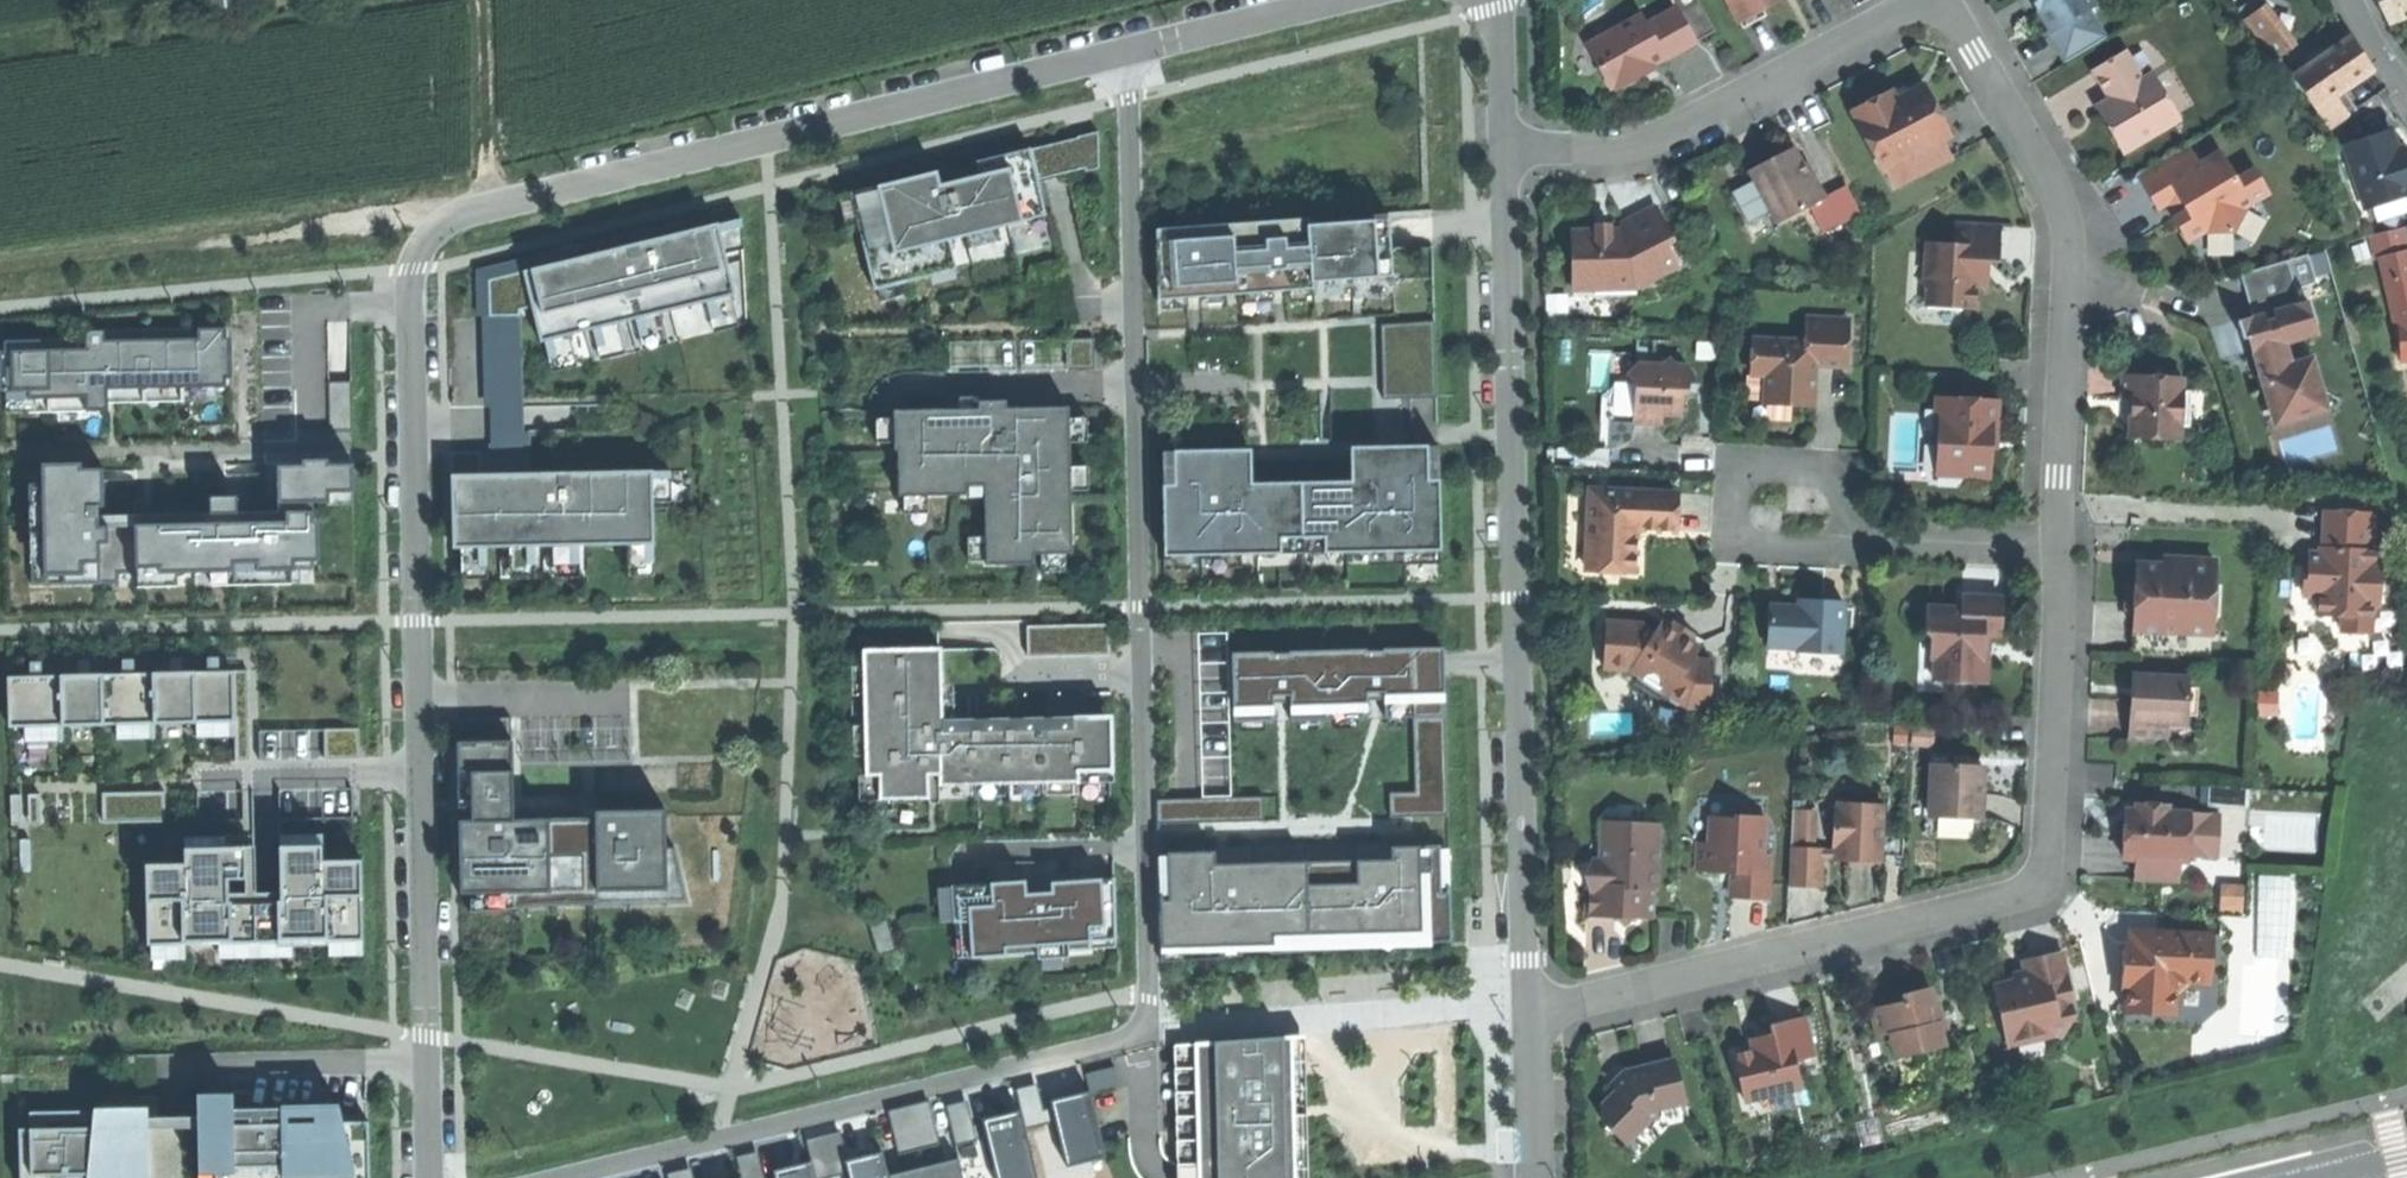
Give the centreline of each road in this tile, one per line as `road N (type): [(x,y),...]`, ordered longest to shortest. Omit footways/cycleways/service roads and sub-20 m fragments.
road 1 (residential): [(430,1177),(416,268),(427,235),(442,220),(491,204),(1130,47)]
road 2 (residential): [(561,1177),(1143,1036),(1130,47)]
road 3 (residential): [(1506,150),(1664,139),(1898,22),(1937,13),(1954,20),(2041,164),(2069,228),(2060,553)]
road 4 (residential): [(2060,553),(2051,847),(2041,892),(1988,911),(1525,1007)]
road 5 (residential): [(1525,1007),(1522,588),(1506,150)]
road 6 (track): [(0,265),(240,238),(396,210),(442,220)]
road 7 (residential): [(1849,542),(1847,493),(1829,471),(1739,474),(1732,531),(1739,544),(1757,554),(1831,557)]
road 8 (residential): [(1130,47),(1338,0)]
road 9 (residential): [(2060,553),(1849,542)]
road 10 (track): [(491,204),(482,0)]
road 11 (residential): [(1525,1007),(1531,1177)]
road 12 (residential): [(1506,150),(1499,0)]

